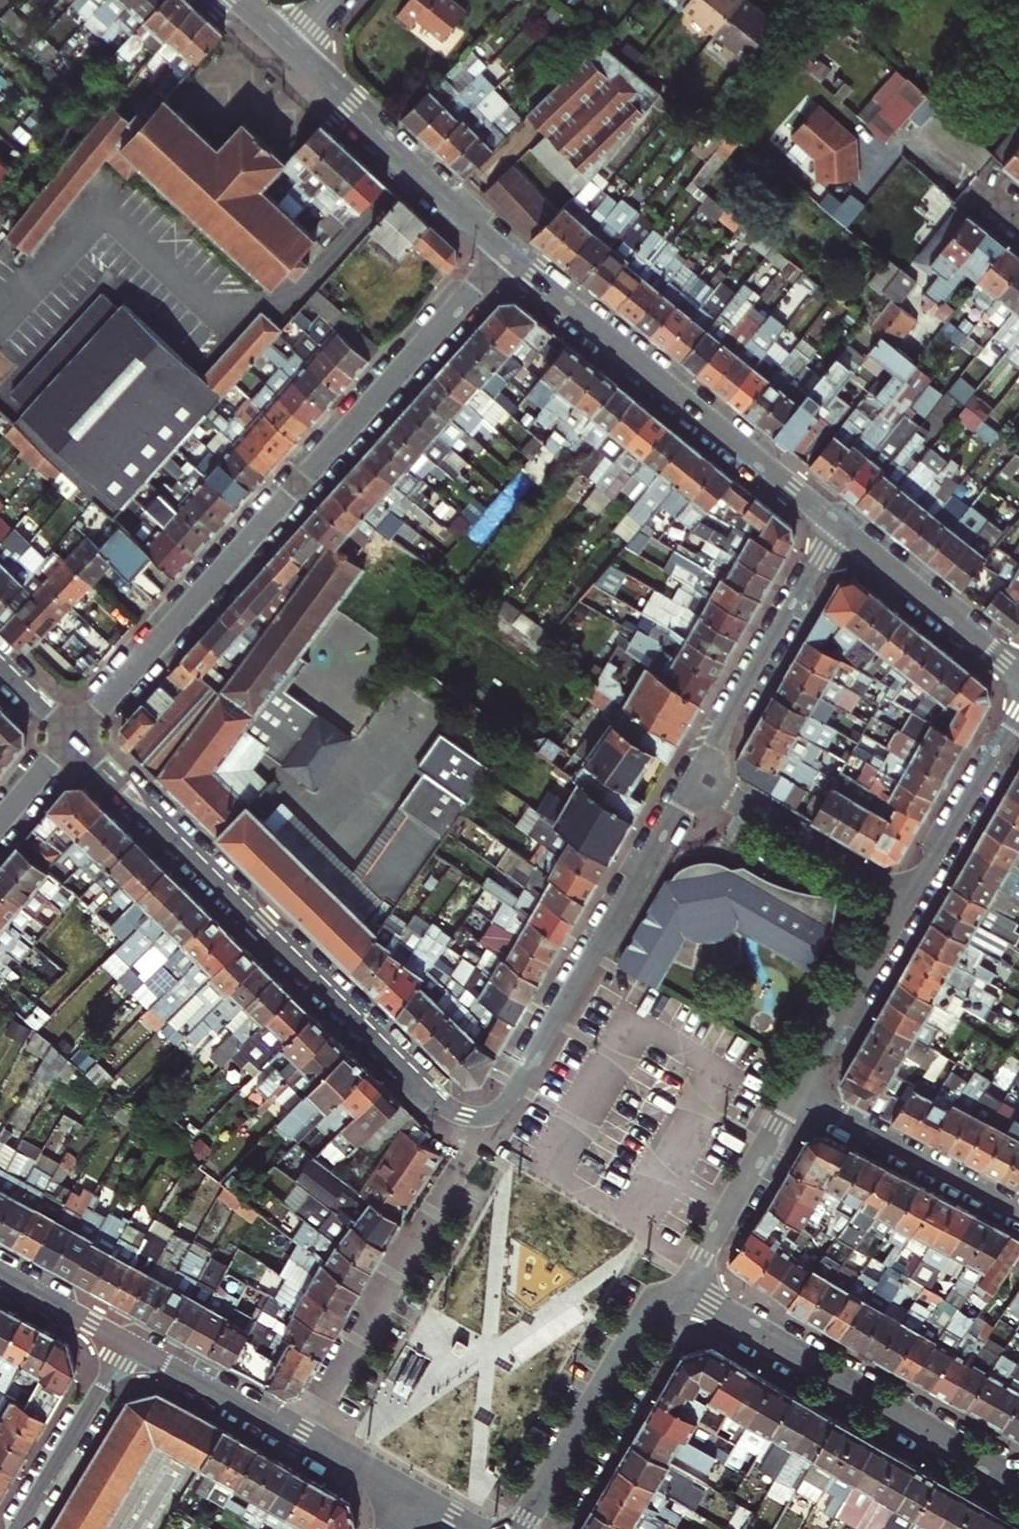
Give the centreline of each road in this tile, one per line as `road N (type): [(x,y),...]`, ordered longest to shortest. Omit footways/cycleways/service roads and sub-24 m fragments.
road 1 (residential): [(69,736),(436,1104),(480,1121),(516,1086),(697,777)]
road 2 (residential): [(506,253),(69,736)]
road 3 (residential): [(506,253),(840,527)]
road 4 (residential): [(681,1287),(1018,1482)]
road 5 (residential): [(462,1165),(301,1436)]
road 6 (residential): [(294,49),(506,253)]
road 7 (residential): [(681,1287),(640,1321),(520,1528)]
road 8 (residential): [(697,777),(840,527)]
road 9 (residential): [(1018,1212),(795,1097)]
road 10 (residential): [(697,777),(909,904)]
road 11 (residential): [(840,527),(1018,674)]
road 12 (residential): [(909,904),(795,1097)]
road 13 (residential): [(795,1097),(681,1287)]
road 14 (residential): [(128,1341),(15,1528)]
road 15 (residential): [(1018,718),(909,904)]
road 16 (residential): [(301,1436),(128,1341)]
road 17 (residential): [(128,1341),(0,1270)]
road 18 (residential): [(413,1498),(301,1436)]

